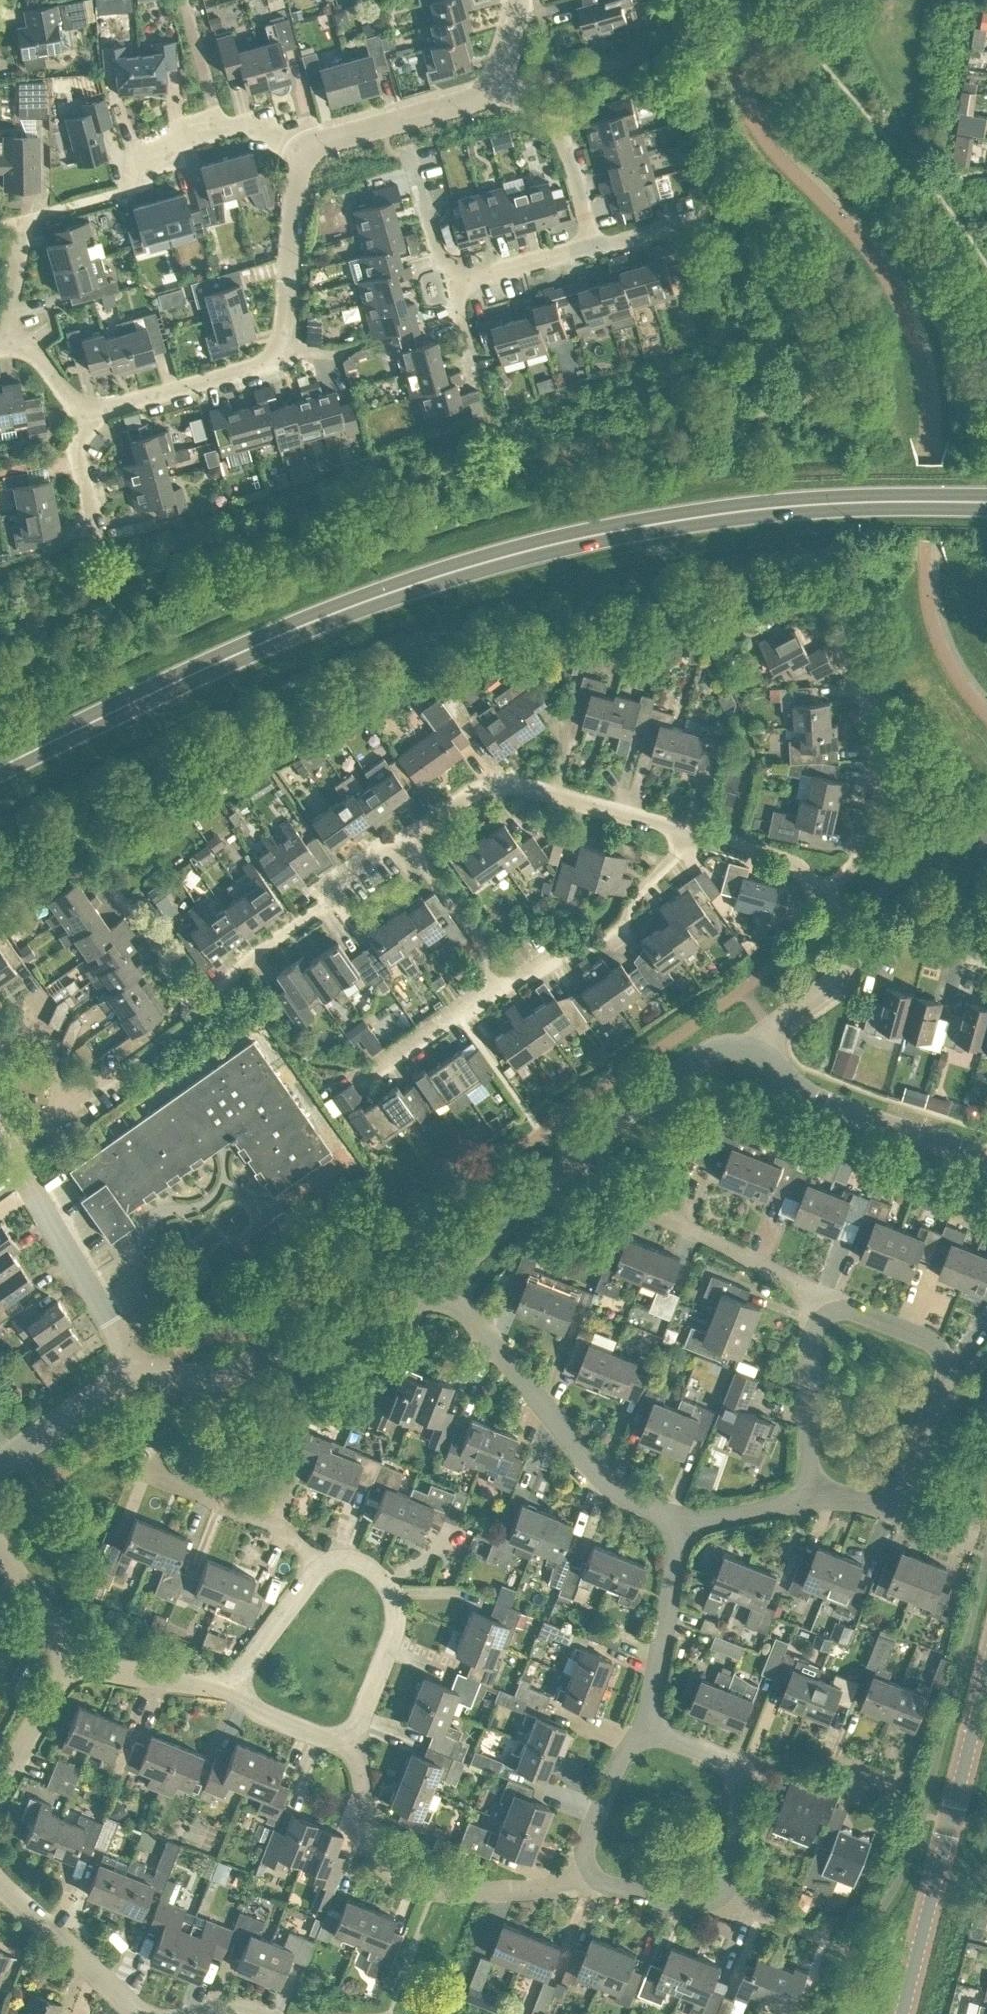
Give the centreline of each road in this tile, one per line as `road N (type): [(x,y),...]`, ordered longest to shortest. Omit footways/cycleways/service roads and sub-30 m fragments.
road 1 (primary): [(0,767),(262,641),(482,562),(719,513),(957,500)]
road 2 (tertiary): [(442,1276),(704,1053),(757,1048)]
road 3 (tertiary): [(986,1670),(902,2013)]
road 4 (residential): [(442,1276),(603,1479),(621,1495),(680,1517)]
road 5 (residential): [(572,1883),(443,1893),(388,1872),(343,1736)]
road 6 (tertiary): [(135,1368),(216,1377),(416,1296),(442,1276)]
road 7 (residential): [(684,829),(514,783),(463,796),(403,842)]
road 8 (residential): [(830,630),(874,723),(881,775),(862,851),(821,894)]
road 9 (residential): [(890,1506),(944,1362),(932,1344),(852,1311),(827,1314)]
road 10 (residential): [(20,1137),(24,1178),(135,1368)]
road 11 (tertiary): [(757,1048),(811,1096),(986,1156)]
road 12 (residential): [(343,1736),(360,1718),(393,1634),(394,1608),(361,1566),(338,1560),(315,1570)]
road 13 (residential): [(680,1517),(644,1730)]
road 14 (residential): [(284,343),(266,361),(90,412)]
road 15 (residential): [(494,84),(474,98),(334,135),(303,154)]
road 16 (residential): [(827,1314),(656,1201)]
road 17 (residential): [(303,154),(246,123),(217,121),(164,143),(137,174)]
road 18 (residential): [(315,1570),(276,1525),(154,1474)]
road 19 (residential): [(303,154),(284,343)]
road 20 (residential): [(819,1496),(806,1441),(809,1352),(827,1314)]
road 21 (residential): [(136,2013),(0,1884)]
road 22 (residential): [(889,1798),(893,1780),(860,1765),(735,1771)]
road 23 (residential): [(403,842),(502,981)]
road 24 (residential): [(644,1730),(616,1766),(572,1883)]
road 25 (residential): [(502,981),(362,1077)]
road 26 (tertiary): [(0,1463),(135,1368)]
road 27 (residential): [(230,1685),(71,1663)]
road 28 (residential): [(728,1897),(715,1905),(572,1883)]
road 29 (residential): [(821,894),(786,859),(684,829)]
road 30 (residential): [(407,150),(438,259),(466,283)]
road 31 (residential): [(586,239),(562,132),(531,111)]
road 32 (residential): [(315,1570),(230,1685)]
road 33 (residential): [(757,1048),(771,1027),(837,975),(849,944)]
road 34 (residential): [(680,1517),(724,1519),(819,1496)]
road 35 (residential): [(0,1785),(71,1663)]
road 36 (residential): [(986,957),(907,935),(849,944)]
road 37 (residential): [(71,1663),(0,1553)]
road 38 (residential): [(343,1736),(321,1738),(257,1713),(230,1685)]
road 39 (residential): [(586,239),(466,283)]
road 40 (residential): [(684,829),(613,935)]
road 41 (residential): [(735,1771),(740,1787),(728,1897)]
road 42 (residential): [(63,1095),(32,1012),(0,1033)]
road 43 (residential): [(2,345),(22,223)]
road 44 (residential): [(403,842),(382,845),(329,885),(350,914)]
road 45 (residential): [(702,218),(606,245),(586,239)]

